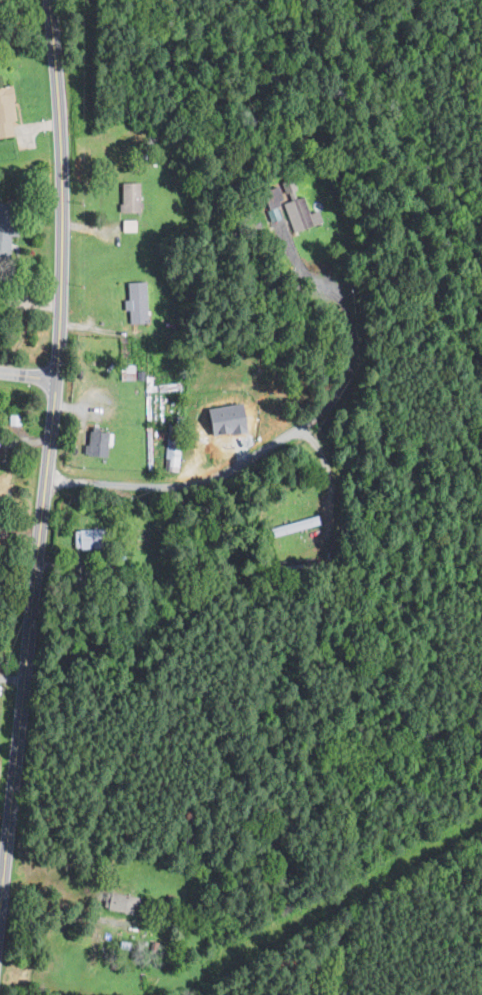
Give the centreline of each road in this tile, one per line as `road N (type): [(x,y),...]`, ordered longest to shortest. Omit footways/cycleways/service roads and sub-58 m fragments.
road 1 (tertiary): [(0,924),(59,356),(63,180),(50,0)]
road 2 (residential): [(277,216),(287,254),(336,296),(357,347),(312,421),(256,458),(184,489),(46,484)]
road 3 (residential): [(209,982),(203,801),(165,720),(139,683),(28,658)]

